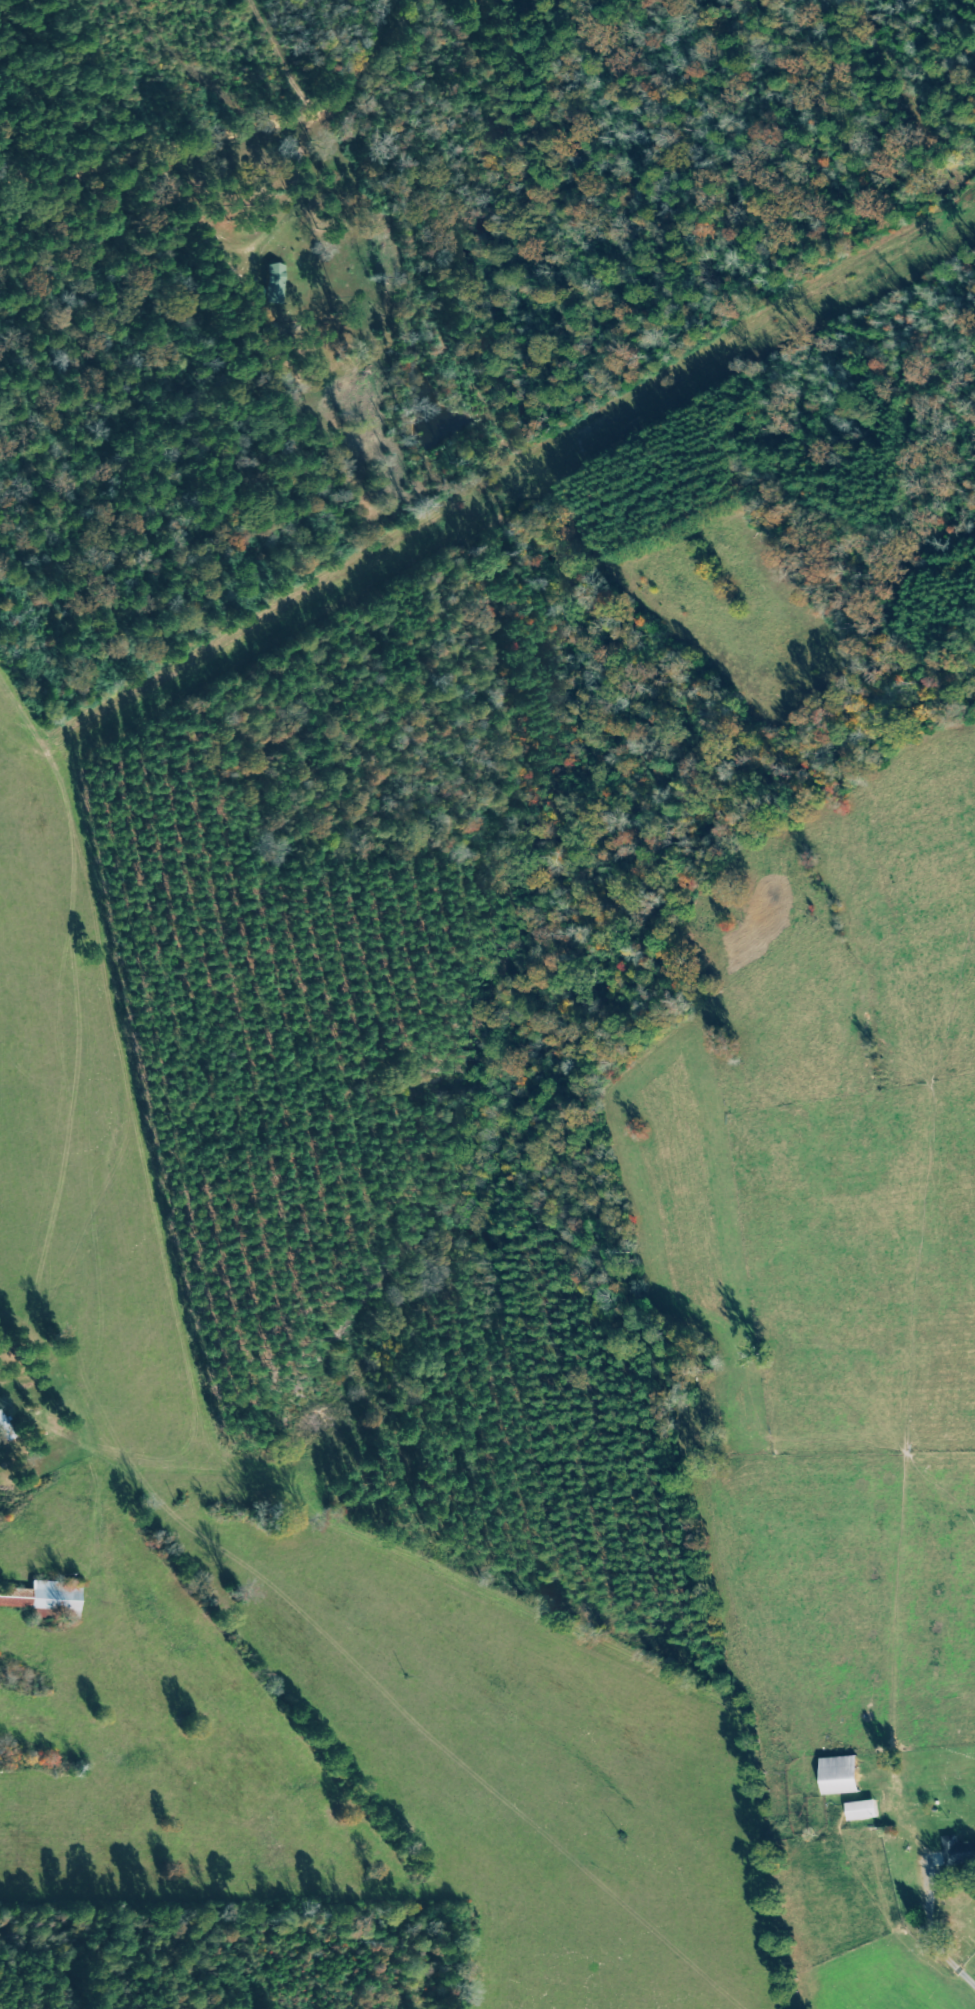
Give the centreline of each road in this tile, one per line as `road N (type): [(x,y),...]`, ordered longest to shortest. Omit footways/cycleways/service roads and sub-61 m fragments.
road 1 (residential): [(0,166),(30,175),(201,155),(291,114),(370,0)]

